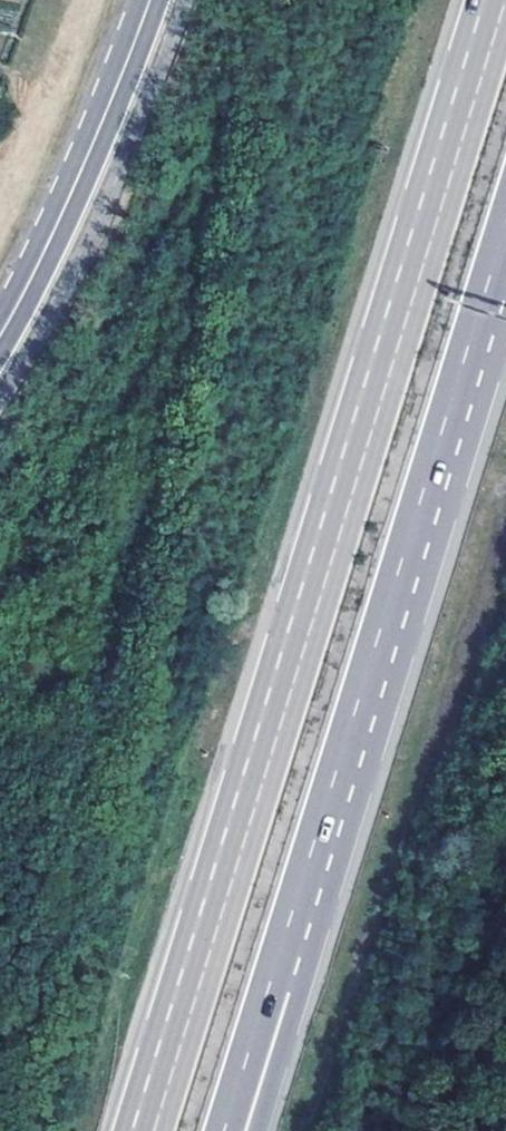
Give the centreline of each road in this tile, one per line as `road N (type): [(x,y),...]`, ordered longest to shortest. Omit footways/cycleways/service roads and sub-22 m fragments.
road 1 (motorway): [(503,0),(151,1130)]
road 2 (motorway): [(267,997),(505,226)]
road 3 (secondary): [(149,0),(62,212),(0,335)]
road 4 (motorway): [(225,1130),(267,997)]
road 5 (motorway): [(245,1130),(267,997)]

